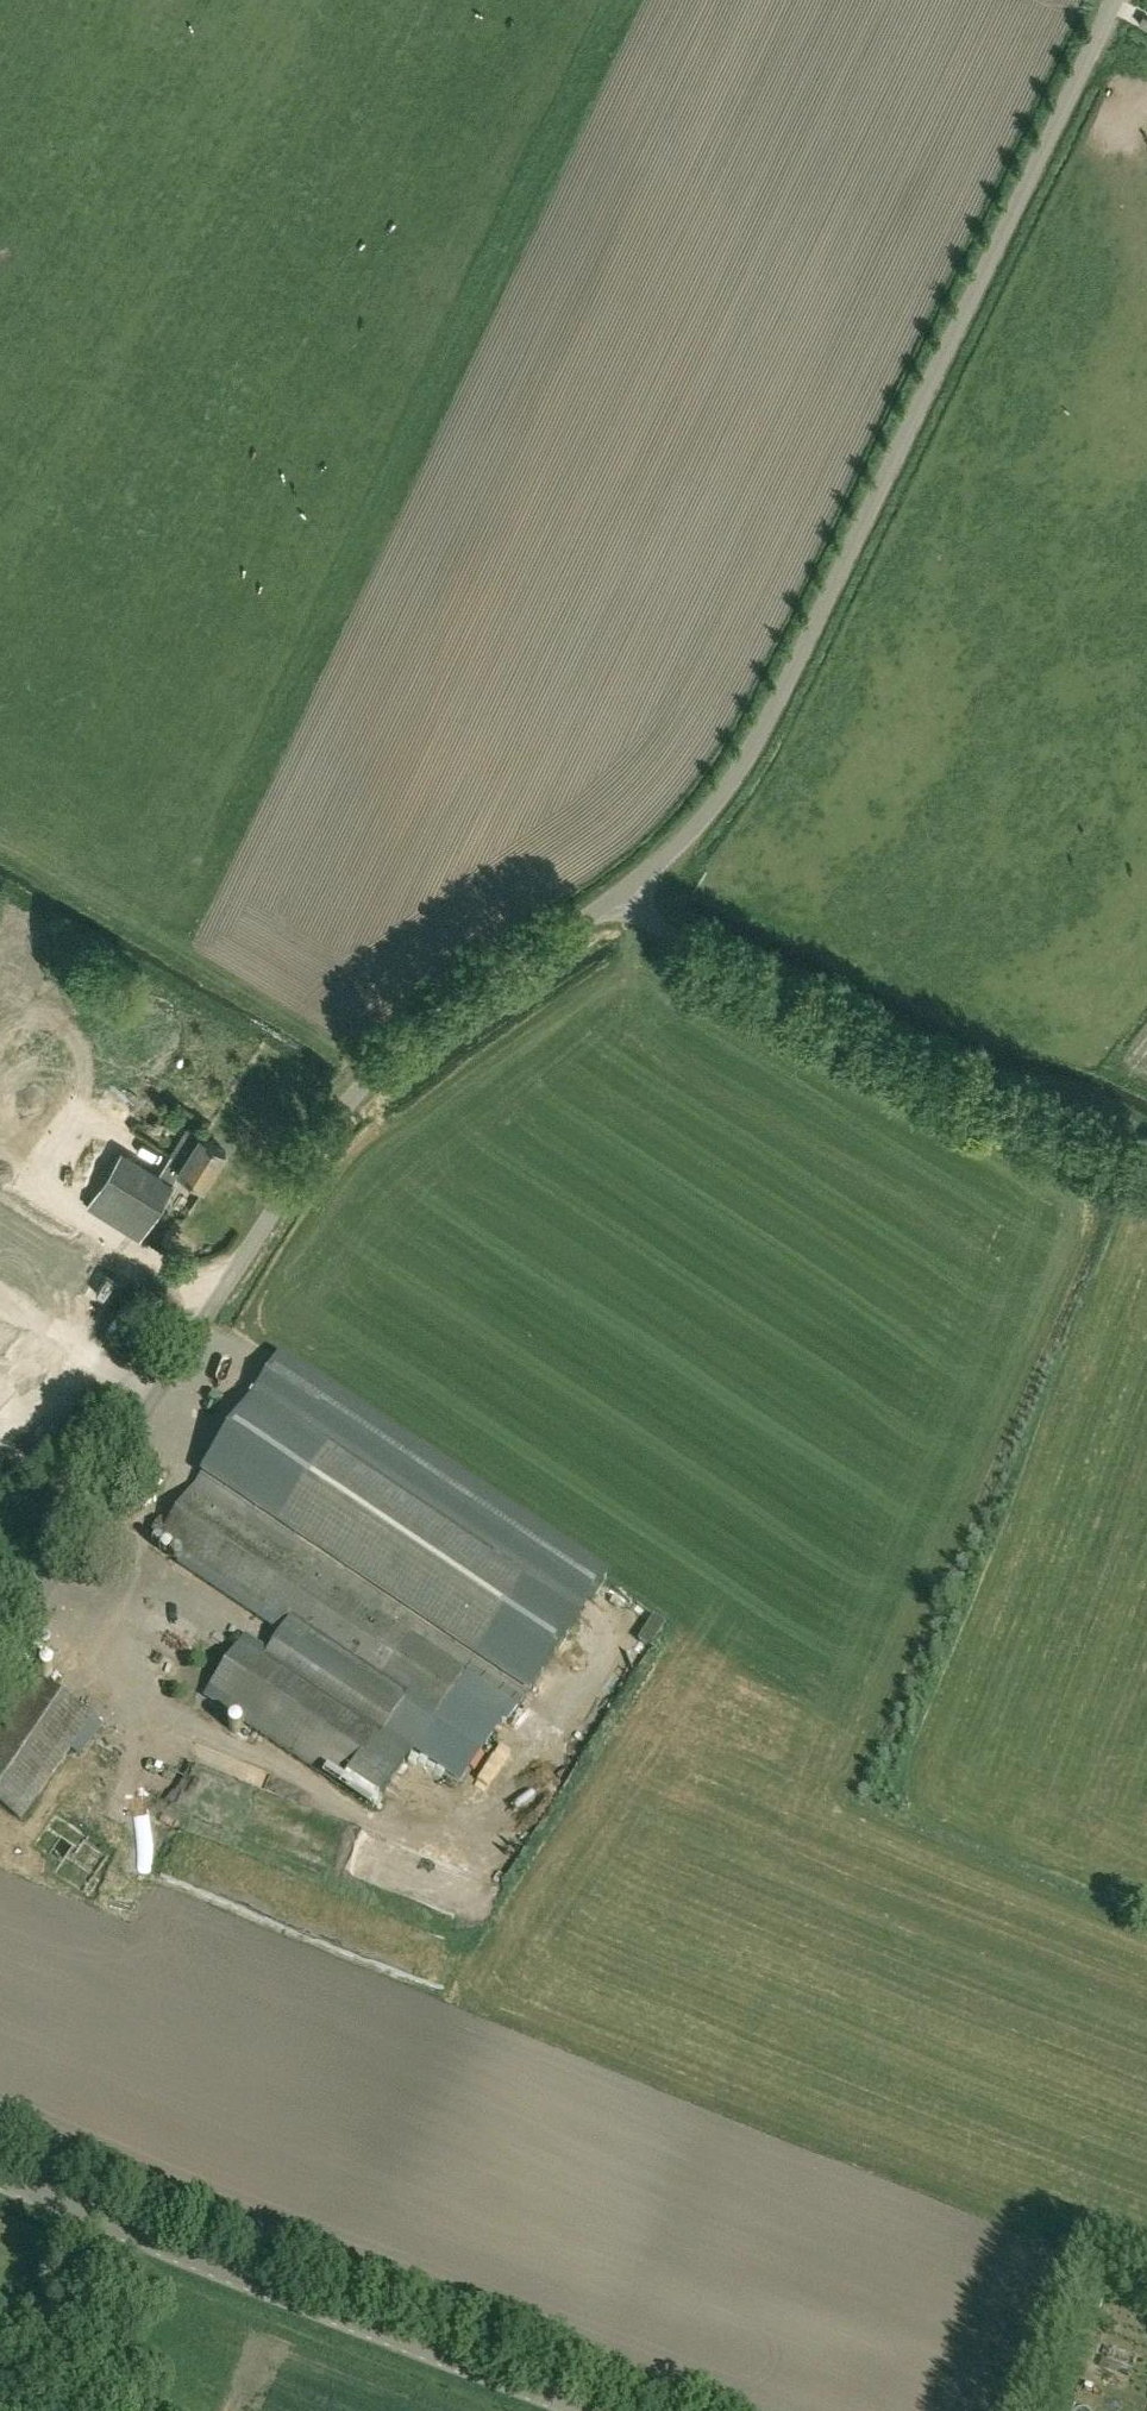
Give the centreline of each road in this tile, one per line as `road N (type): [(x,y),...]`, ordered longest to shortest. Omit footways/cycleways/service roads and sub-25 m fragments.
road 1 (unclassified): [(0,1650),(341,1115),(445,1020),(626,899),(715,813),(784,699),(1118,0)]
road 2 (tertiary): [(574,2410),(0,2177)]

